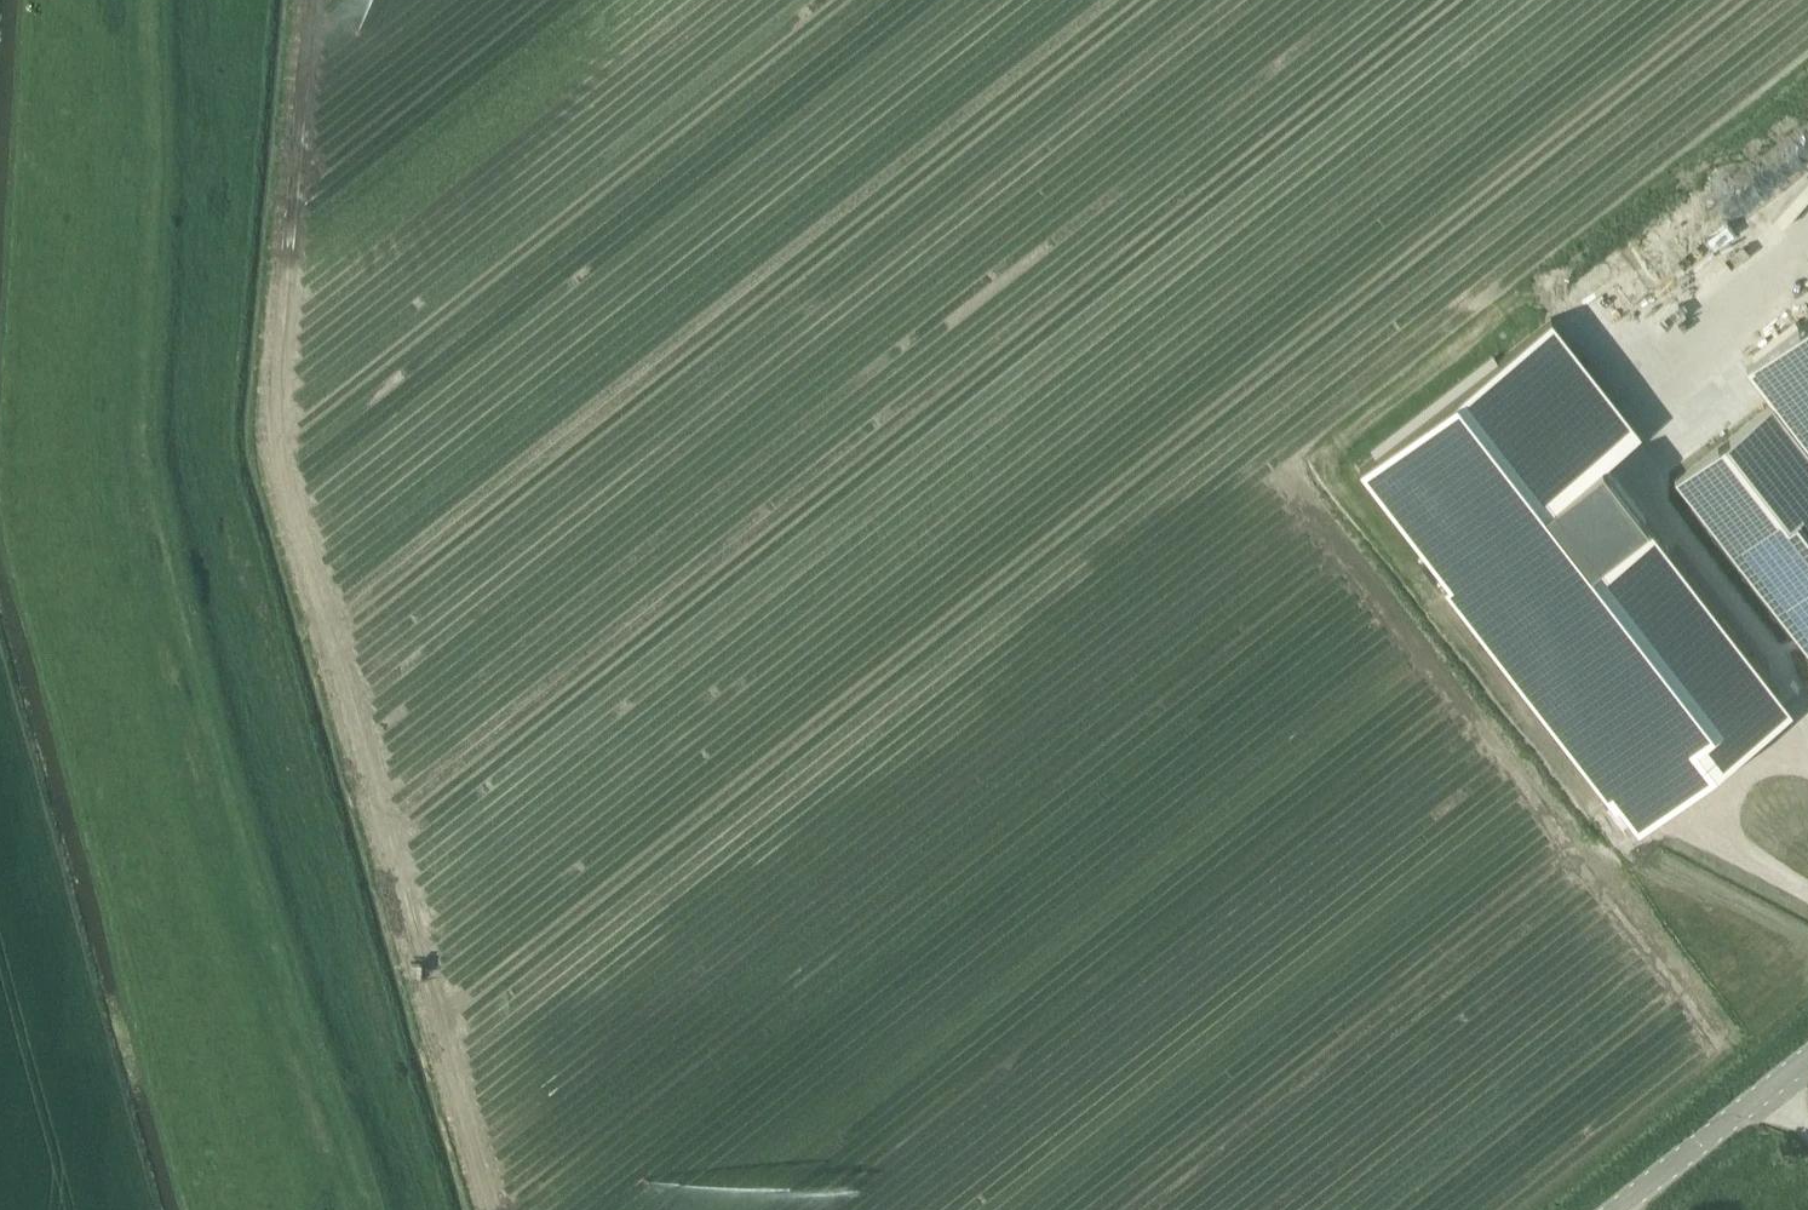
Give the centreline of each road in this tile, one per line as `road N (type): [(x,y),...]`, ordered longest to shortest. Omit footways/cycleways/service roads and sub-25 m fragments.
road 1 (tertiary): [(1625,1209),(1807,1062)]

